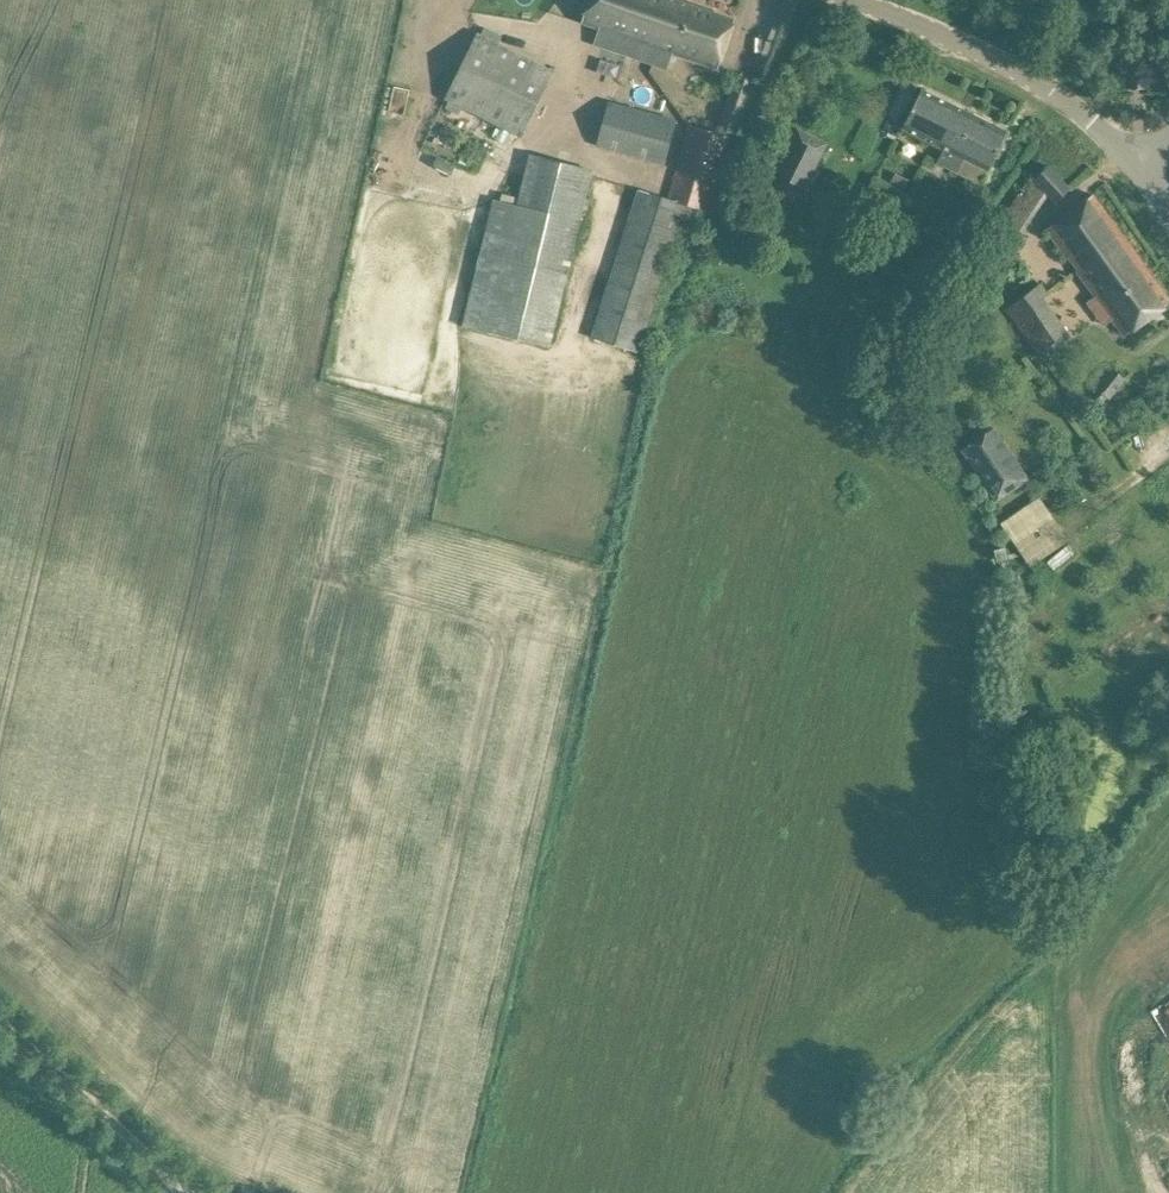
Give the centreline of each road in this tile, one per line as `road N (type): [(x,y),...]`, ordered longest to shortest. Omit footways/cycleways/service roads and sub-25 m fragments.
road 1 (tertiary): [(1134,156),(1045,84),(858,0)]
road 2 (track): [(188,1192),(0,1022)]

